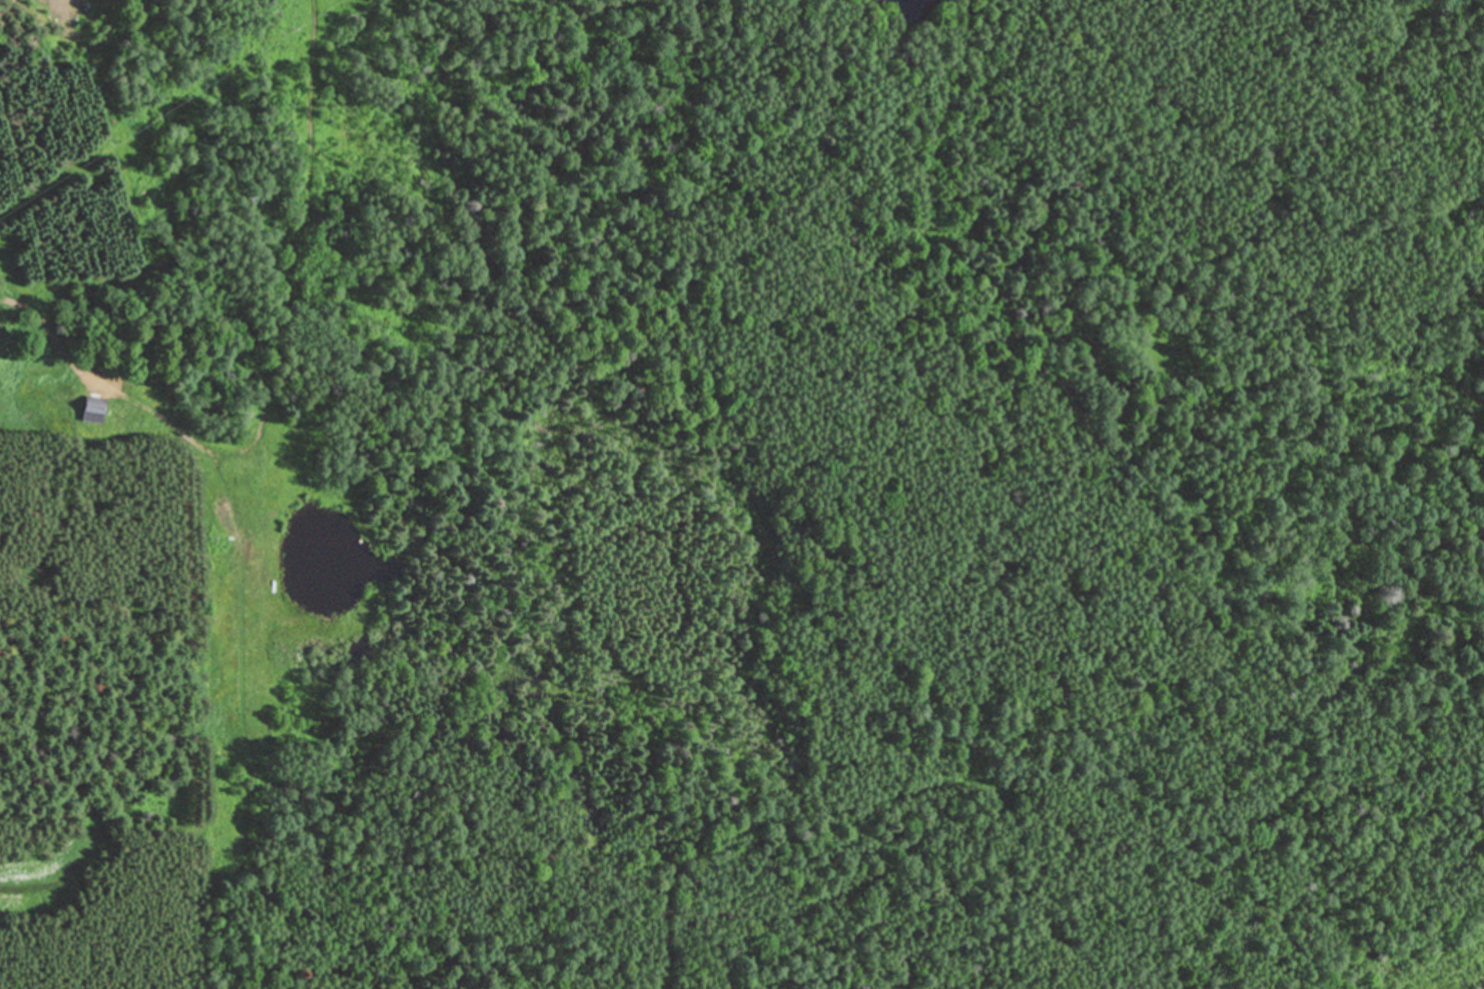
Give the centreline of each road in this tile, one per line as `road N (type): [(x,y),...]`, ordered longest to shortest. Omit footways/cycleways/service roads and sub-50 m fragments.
road 1 (track): [(312,0),(305,165),(259,429),(240,451),(216,452),(109,390)]

